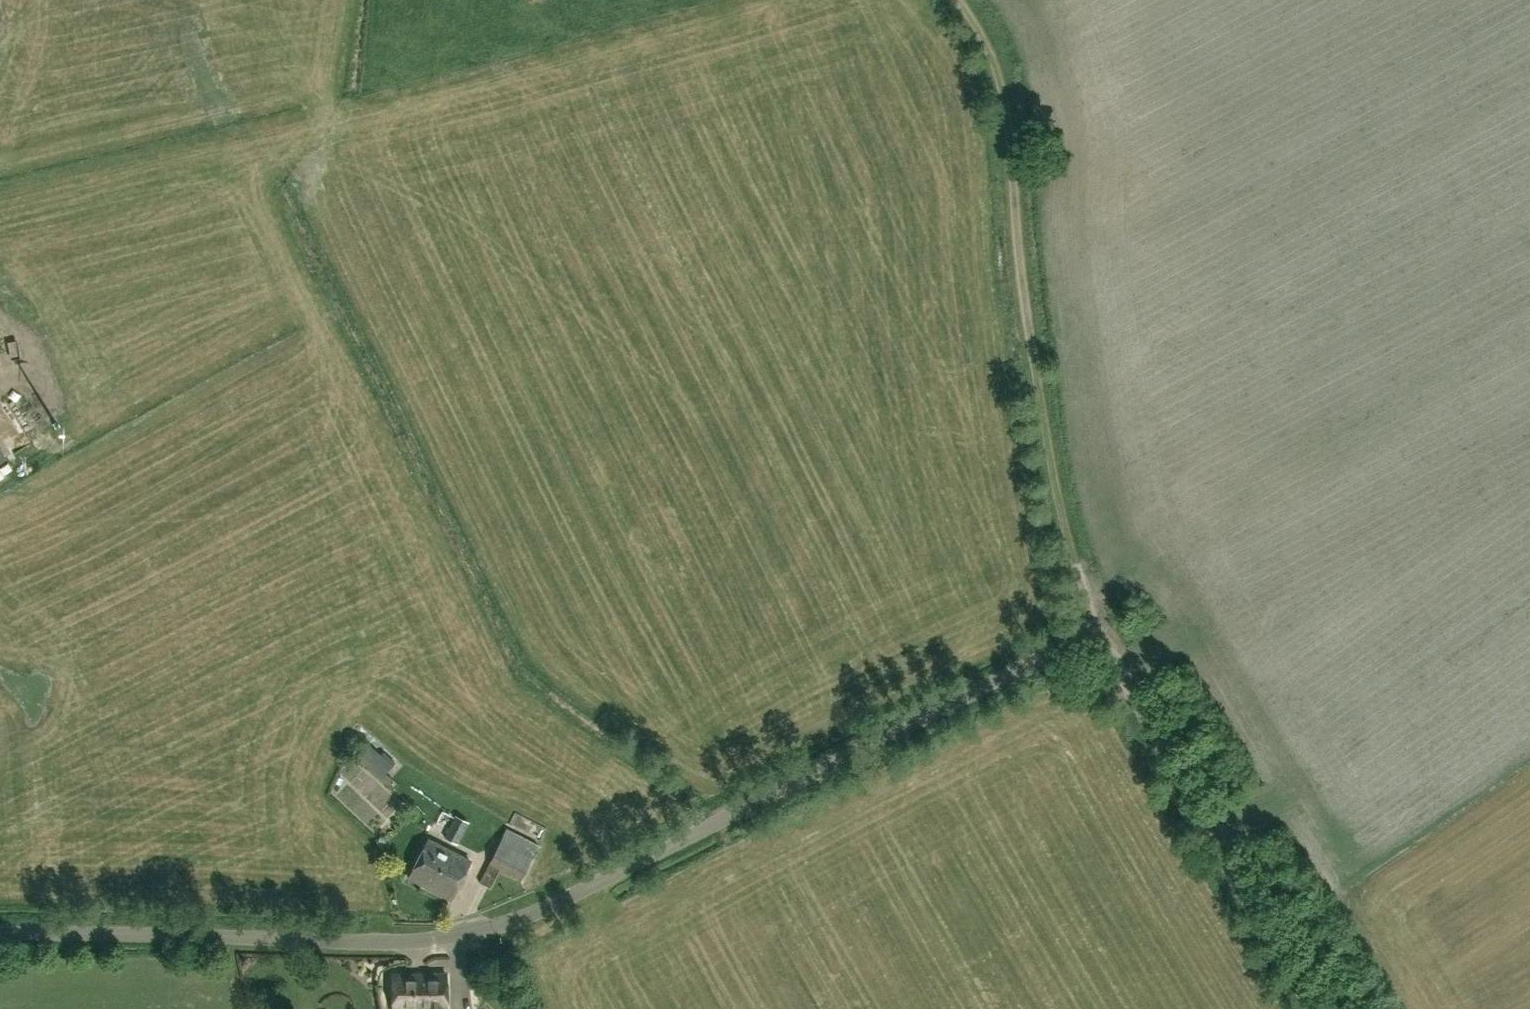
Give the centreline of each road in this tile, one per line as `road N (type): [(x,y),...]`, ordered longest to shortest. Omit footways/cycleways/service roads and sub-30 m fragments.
road 1 (unclassified): [(0,934),(382,942),(485,932),(569,898),(1050,651),(1093,644)]
road 2 (unclassified): [(958,0),(1001,89),(1031,362),(1093,644)]
road 3 (unclassified): [(1319,1008),(1114,661),(1093,644)]

